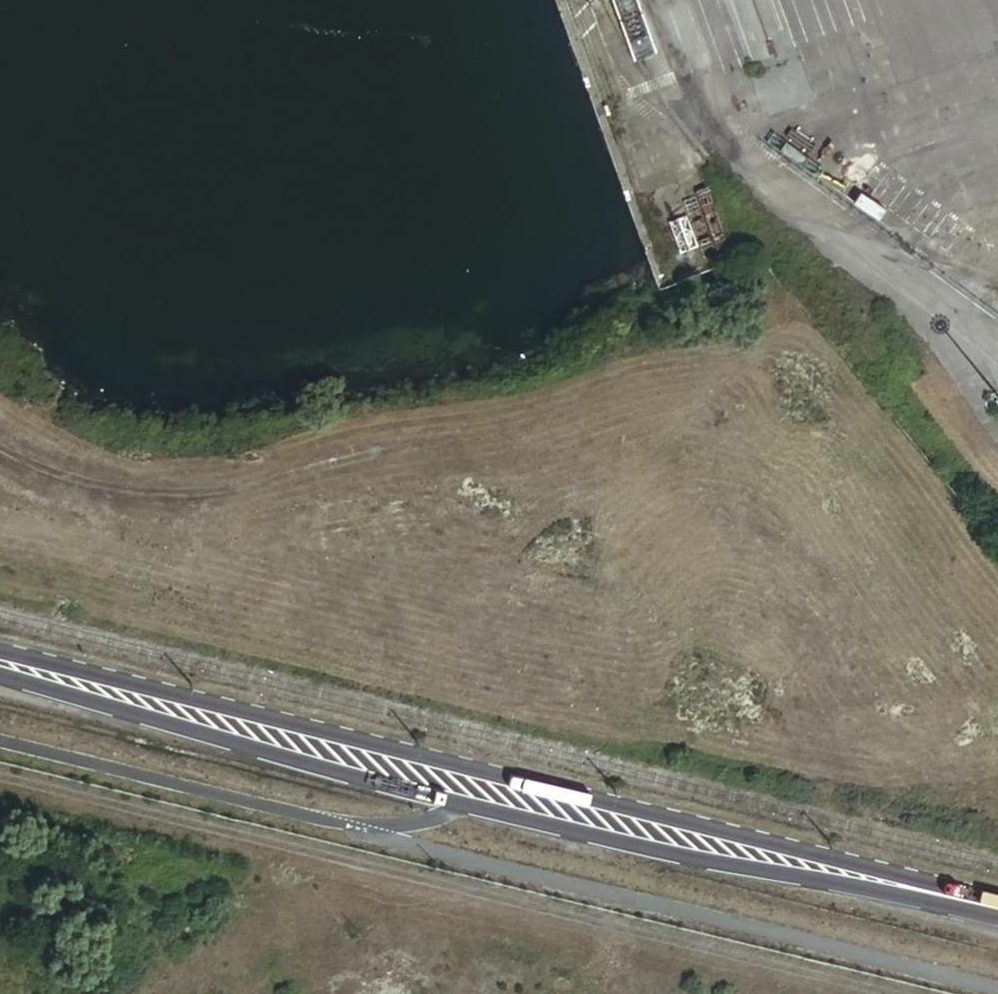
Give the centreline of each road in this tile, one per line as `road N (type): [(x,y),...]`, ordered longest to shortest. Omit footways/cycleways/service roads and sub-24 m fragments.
road 1 (tertiary): [(0,664),(997,911)]

